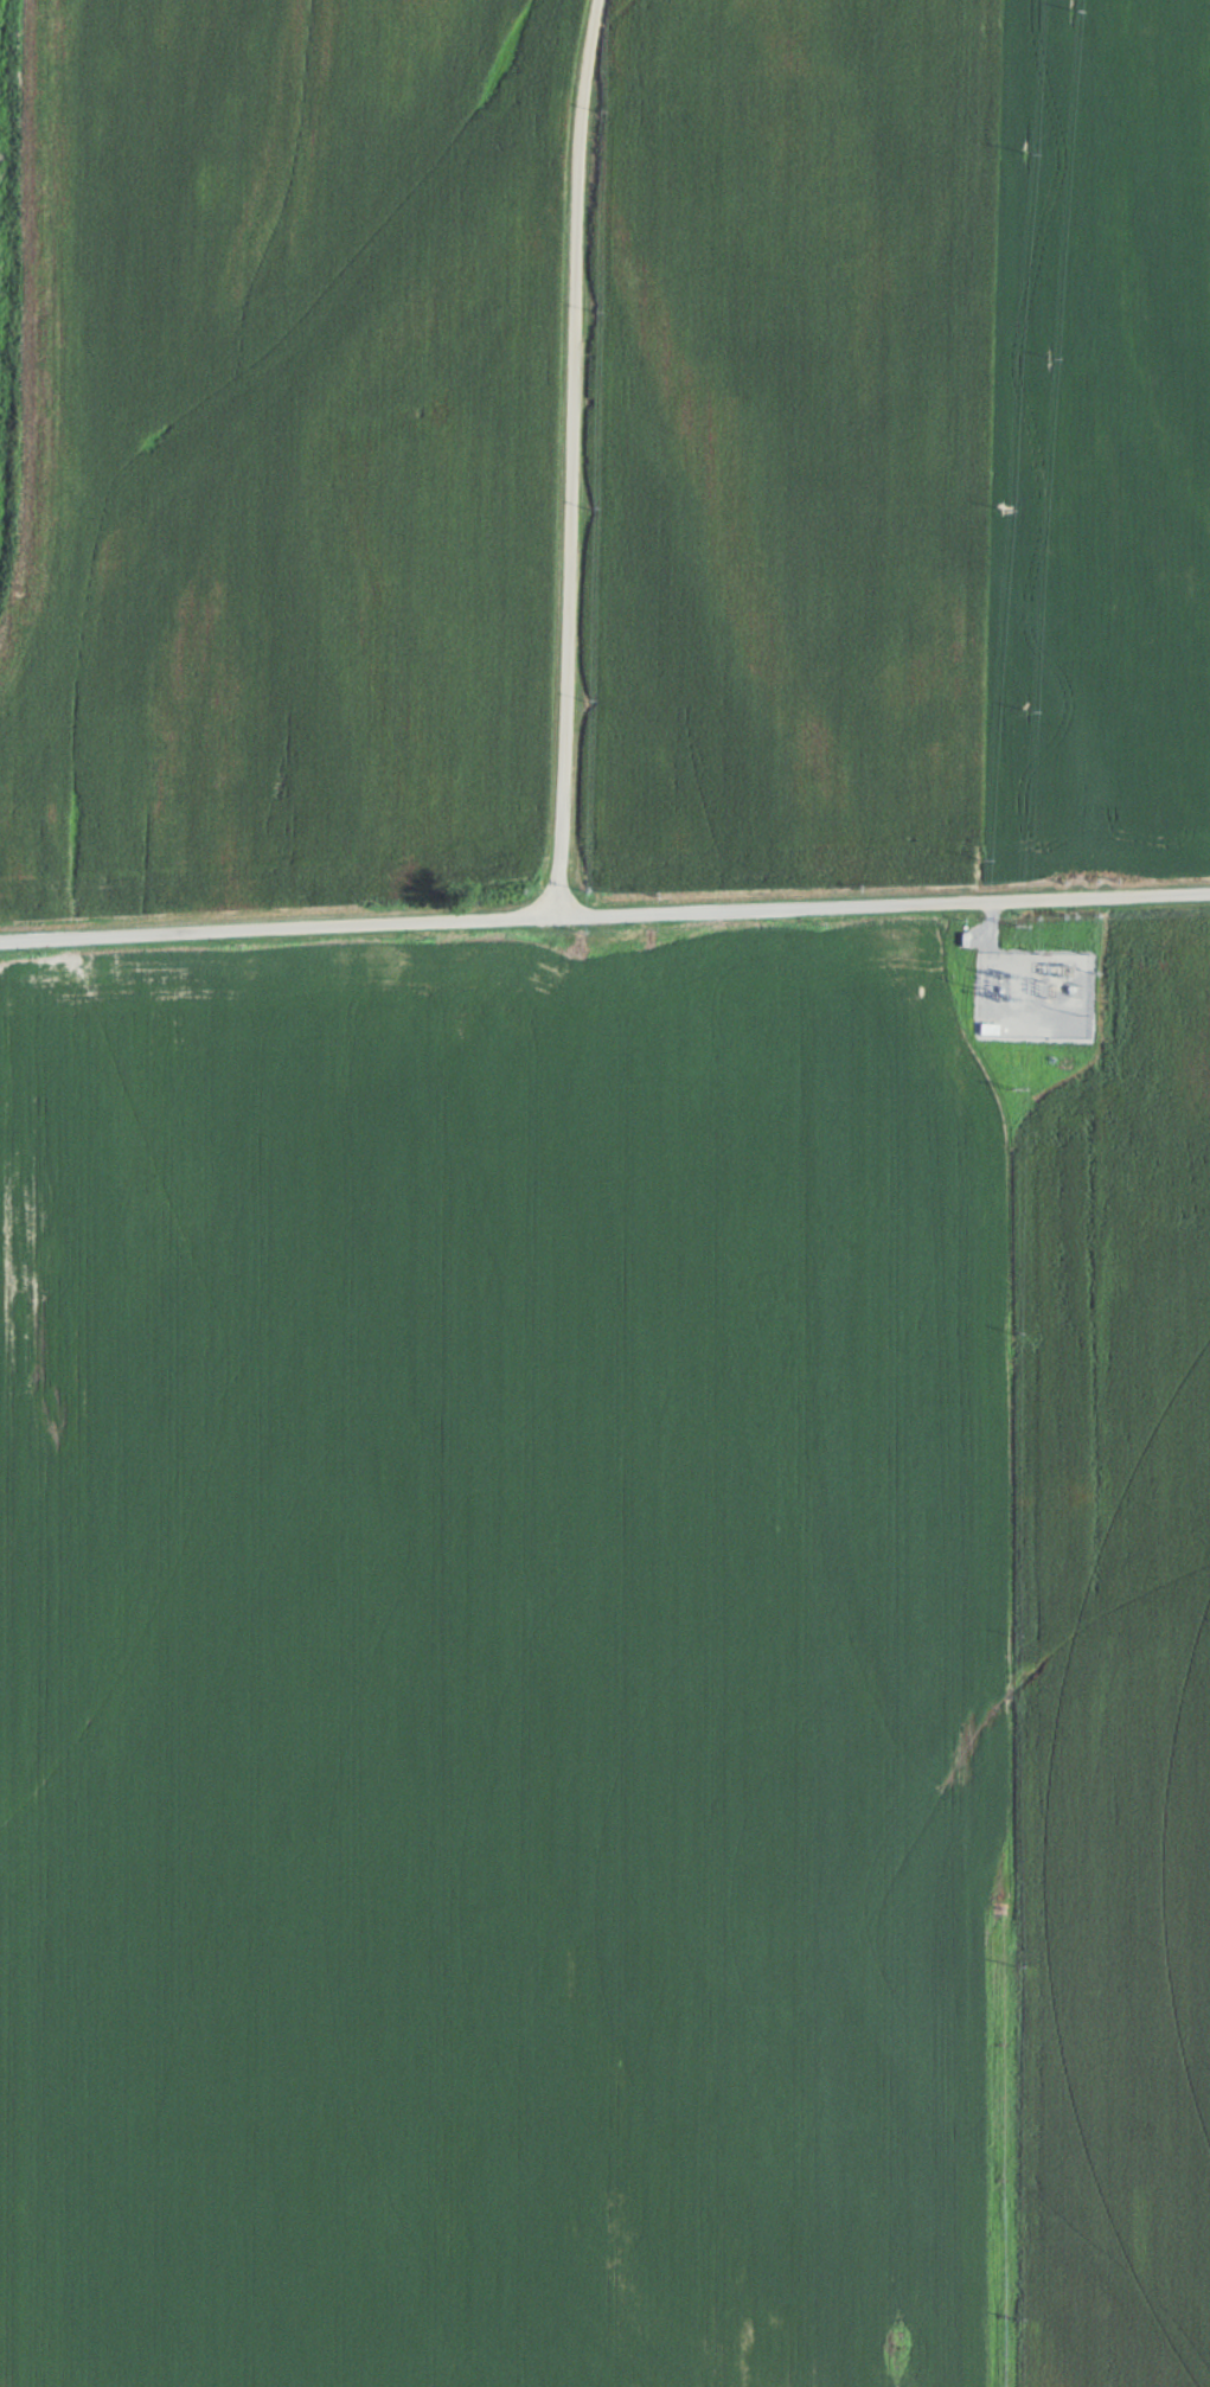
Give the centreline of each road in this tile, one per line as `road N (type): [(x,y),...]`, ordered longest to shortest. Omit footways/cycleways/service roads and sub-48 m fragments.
road 1 (residential): [(0,940),(1209,889)]
road 2 (residential): [(561,910),(581,123),(597,0)]

